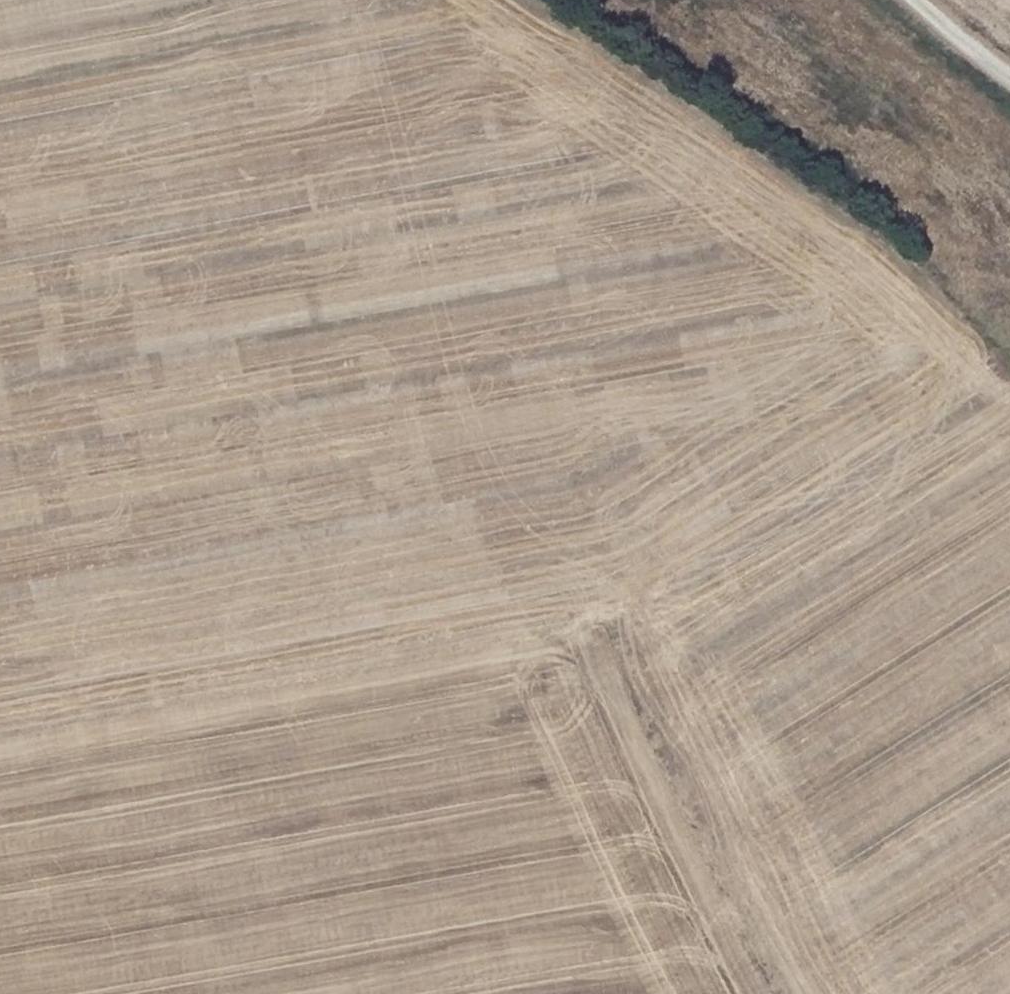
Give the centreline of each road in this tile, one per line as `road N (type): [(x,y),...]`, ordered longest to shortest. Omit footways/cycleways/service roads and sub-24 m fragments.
road 1 (track): [(912,0),(1009,72)]

